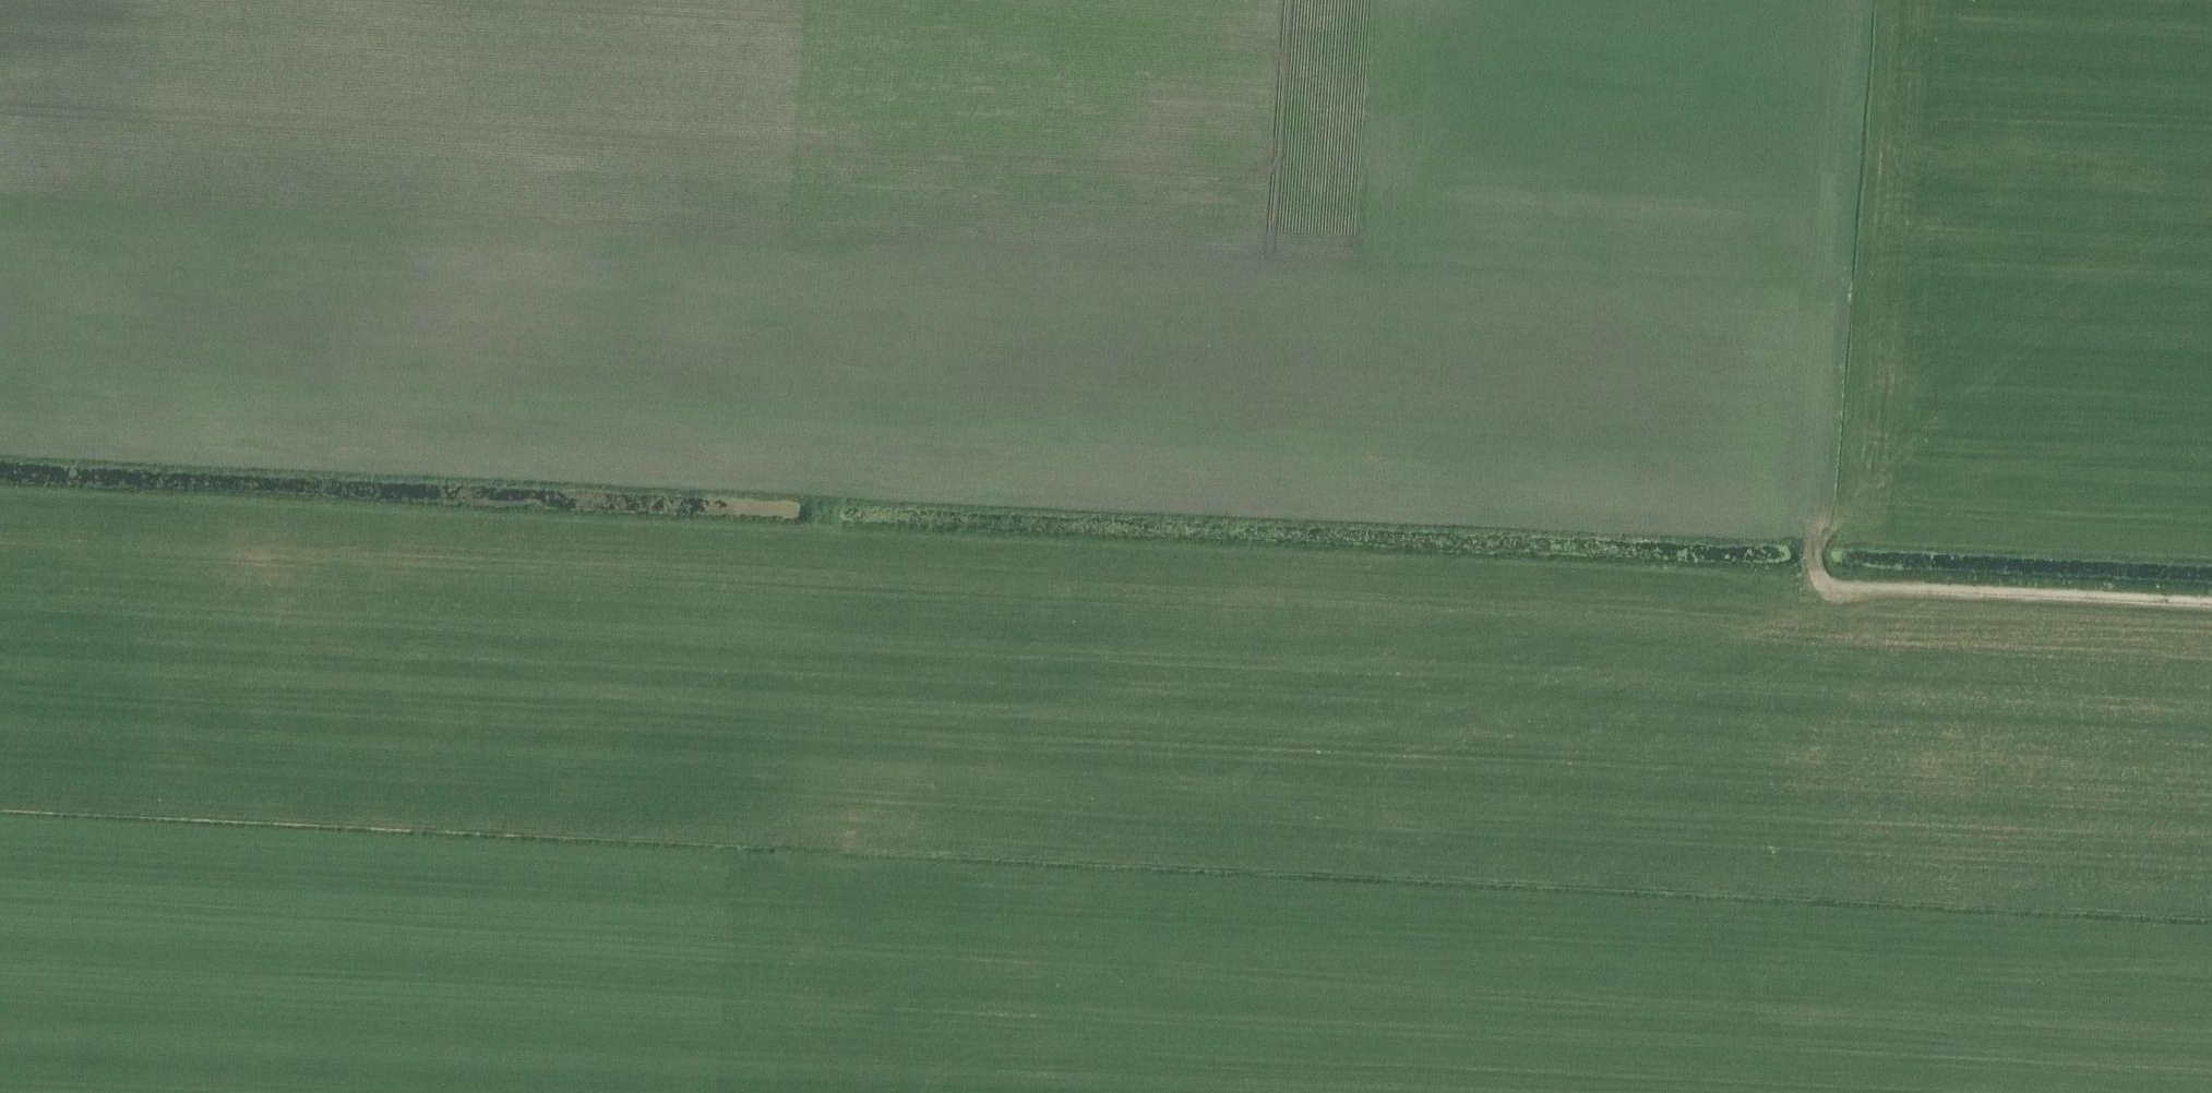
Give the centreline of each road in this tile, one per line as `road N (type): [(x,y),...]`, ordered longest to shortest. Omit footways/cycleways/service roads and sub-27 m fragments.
road 1 (track): [(2211,607),(1839,589),(1822,585),(1814,538)]

